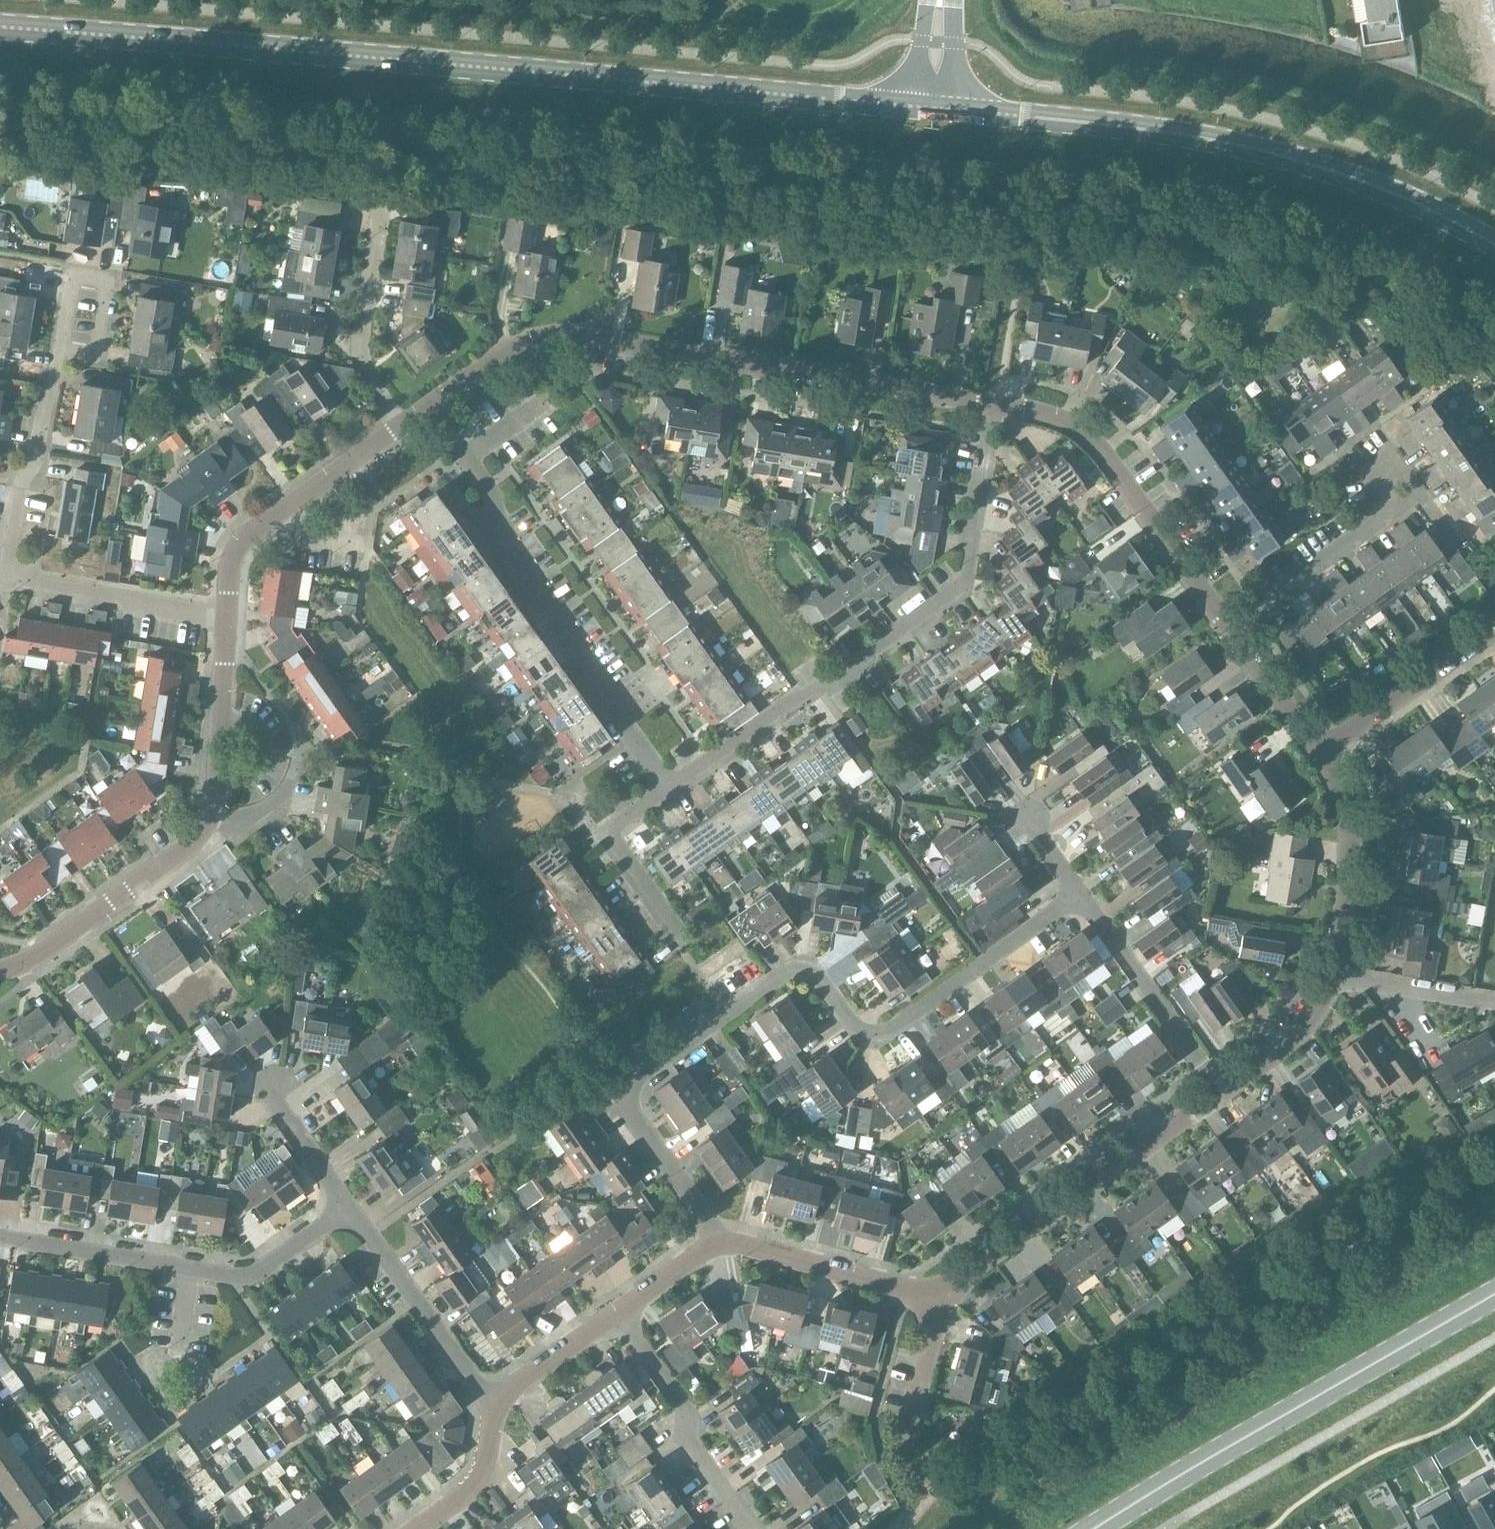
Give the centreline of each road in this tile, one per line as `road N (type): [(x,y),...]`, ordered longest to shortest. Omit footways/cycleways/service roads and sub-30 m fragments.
road 1 (secondary): [(918,105),(0,28)]
road 2 (residential): [(718,1241),(634,1115),(636,1082),(796,972),(820,982),(864,1031),(893,1028),(1080,893)]
road 3 (residential): [(995,405),(580,336),(526,343),(428,409)]
road 4 (secondary): [(1494,245),(1319,167),(1236,145),(952,108)]
road 5 (residential): [(995,405),(963,586),(671,793)]
road 6 (residential): [(226,615),(216,793),(203,830),(35,957),(0,971)]
road 7 (secondary): [(1095,1528),(1494,1294)]
road 8 (residential): [(671,793),(500,542),(494,498),(428,409)]
road 9 (residential): [(226,615),(6,576),(22,483),(35,461),(61,351)]
road 10 (residential): [(0,1237),(237,1278),(350,1211)]
road 11 (residential): [(942,1301),(968,1271),(1222,1090)]
road 12 (residential): [(1228,626),(1087,433),(995,405)]
road 13 (residential): [(400,428),(250,536),(231,567),(226,615)]
road 14 (residential): [(752,1528),(687,1438),(687,1412),(613,1315)]
road 15 (residential): [(501,1404),(477,1388),(350,1211)]
road 16 (residential): [(1222,1090),(1080,893)]
road 17 (residential): [(400,428),(358,353),(385,205)]
road 18 (residential): [(718,1241),(942,1301)]
road 19 (residential): [(1334,977),(1348,856),(1338,792),(1318,757)]
road 20 (residential): [(1318,757),(1494,629)]
road 21 (residential): [(1388,512),(1228,626)]
road 22 (residential): [(61,351),(73,276),(108,282),(94,357)]
road 23 (residential): [(669,926),(618,839),(671,793)]
road 24 (residential): [(1222,1090),(1294,1039),(1334,977)]
road 25 (residential): [(1334,977),(1494,1002)]
road 26 (residential): [(1318,757),(1228,626)]
road 27 (residential): [(419,1528),(479,1485),(501,1404)]
road 28 (residential): [(350,1211),(274,1102),(275,1085)]
road 29 (residential): [(501,1404),(613,1315)]
road 30 (residential): [(613,1315),(718,1241)]
road 31 (residential): [(909,1420),(942,1301)]

